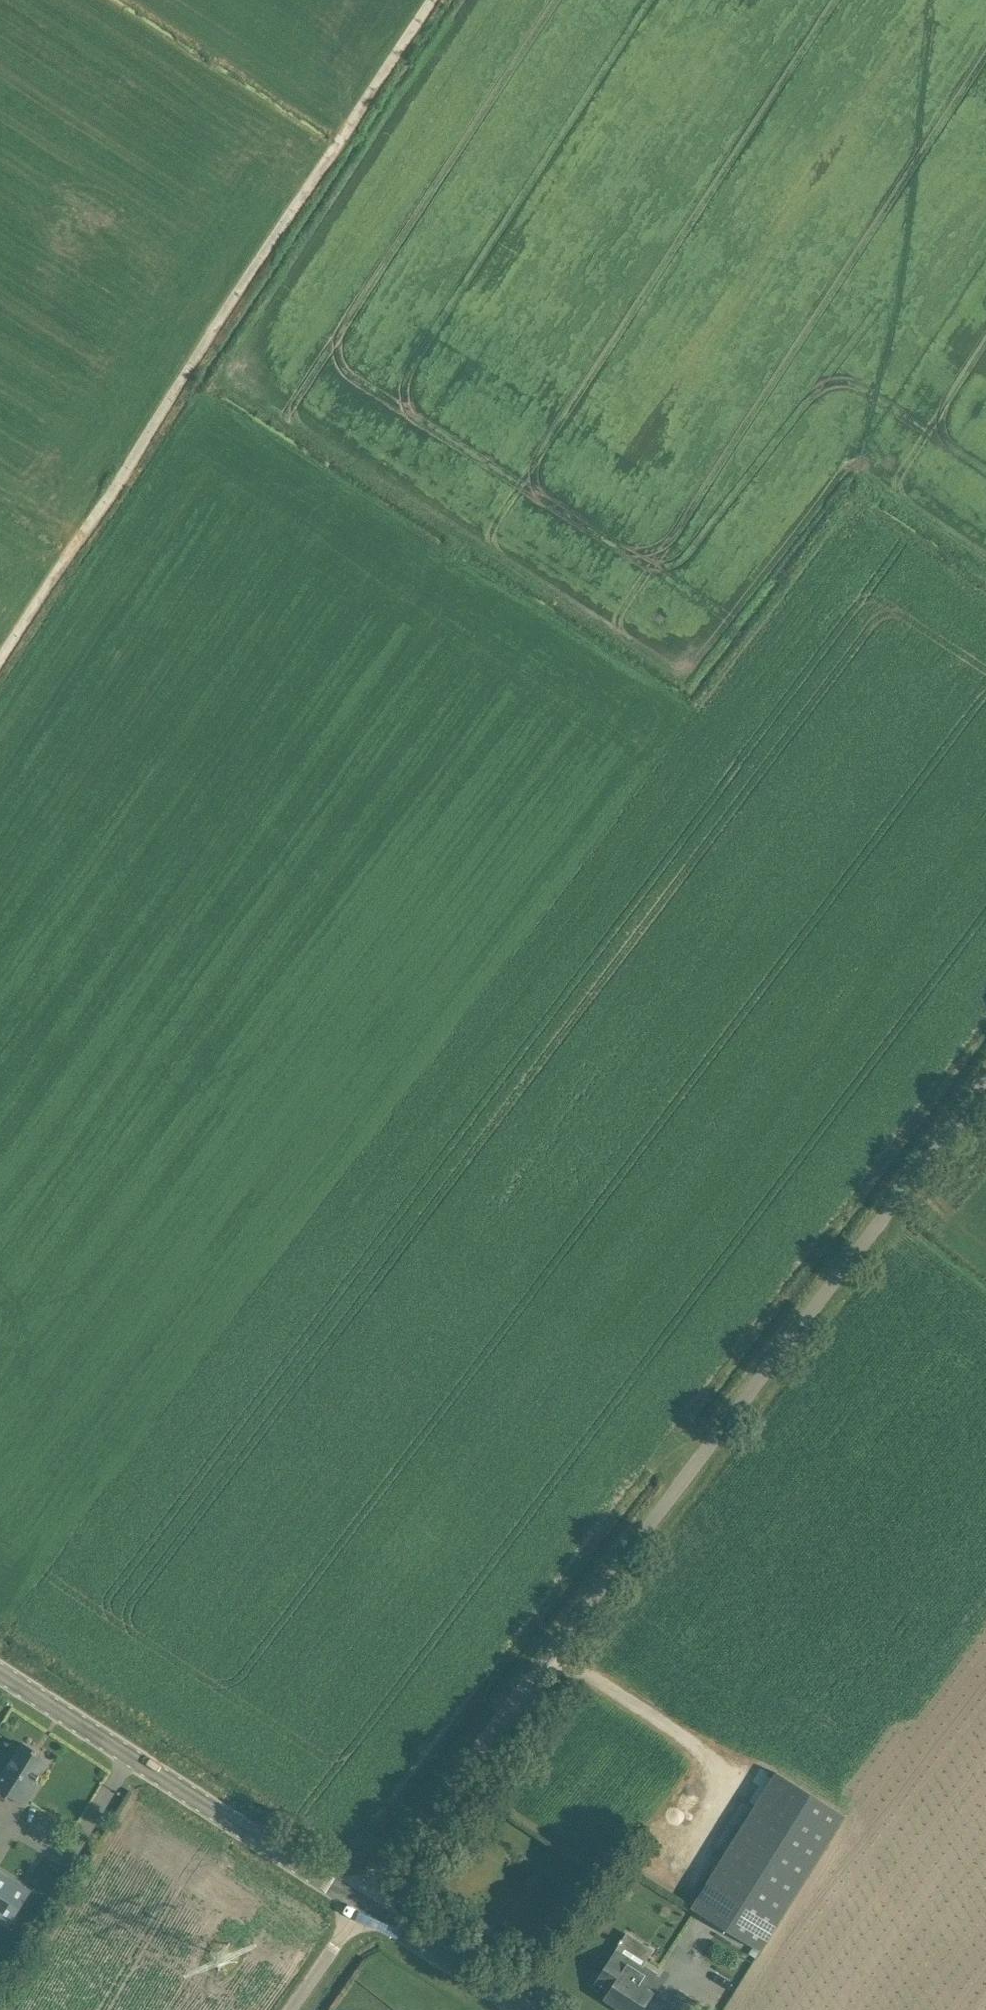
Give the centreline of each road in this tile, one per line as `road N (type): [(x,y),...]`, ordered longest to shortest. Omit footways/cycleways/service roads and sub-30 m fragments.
road 1 (unclassified): [(366,1904),(432,1797),(985,1074)]
road 2 (track): [(0,663),(431,0)]
road 3 (tertiary): [(366,1904),(0,1668)]
road 4 (tertiary): [(528,2009),(366,1904)]
road 5 (unclassified): [(292,2009),(366,1904)]

